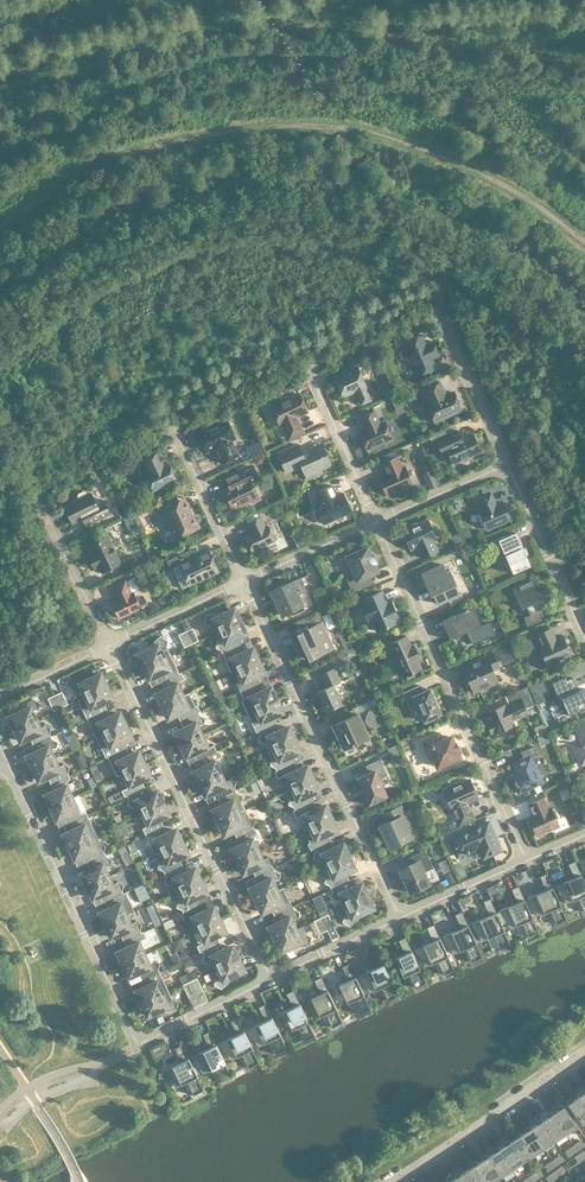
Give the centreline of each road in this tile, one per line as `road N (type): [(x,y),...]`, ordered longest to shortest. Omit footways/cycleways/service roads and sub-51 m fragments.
road 1 (residential): [(529,865),(376,524)]
road 2 (residential): [(404,922),(244,585)]
road 3 (residential): [(275,980),(111,647)]
road 4 (residential): [(138,1045),(6,766)]
road 5 (residential): [(391,1181),(584,1052)]
road 6 (residential): [(584,641),(507,463)]
road 7 (residential): [(111,647),(33,494)]
road 8 (residential): [(244,585),(173,429)]
road 9 (residential): [(376,524),(310,371)]
road 10 (residential): [(507,463),(444,314)]
road 11 (residential): [(138,1045),(275,980)]
road 12 (residential): [(111,647),(244,585)]
road 13 (residential): [(244,585),(376,524)]
road 14 (residential): [(376,524),(507,463)]
road 15 (residential): [(275,980),(404,922)]
road 16 (residential): [(404,922),(529,865)]
road 17 (residential): [(0,695),(111,647)]

